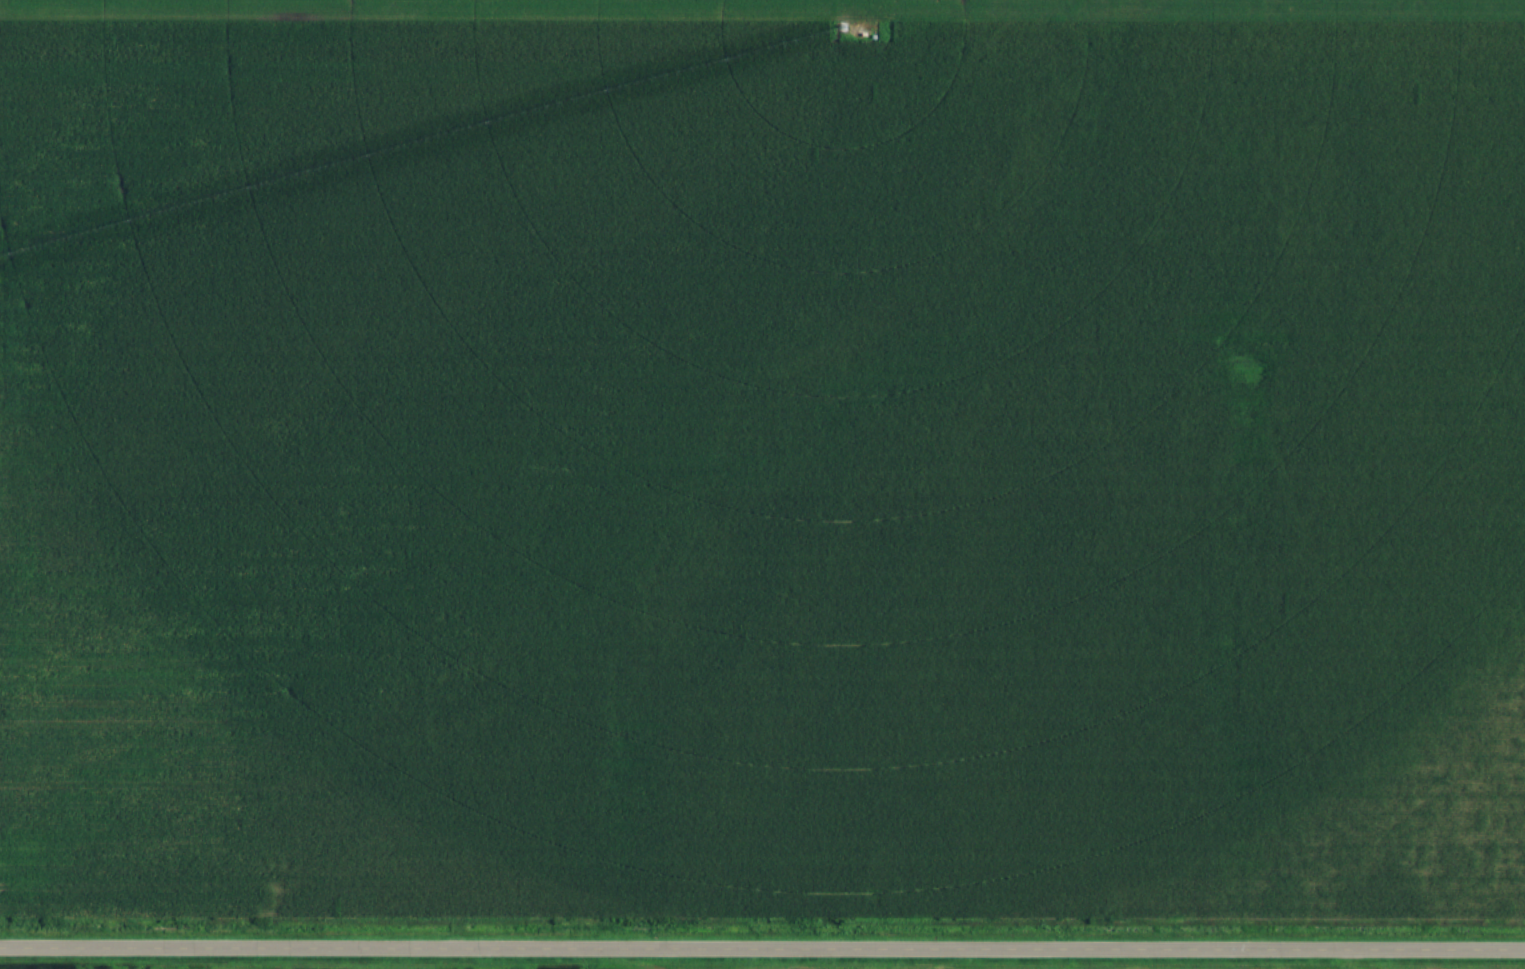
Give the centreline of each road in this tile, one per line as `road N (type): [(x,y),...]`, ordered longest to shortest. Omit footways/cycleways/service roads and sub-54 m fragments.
road 1 (tertiary): [(0,954),(1524,957)]

